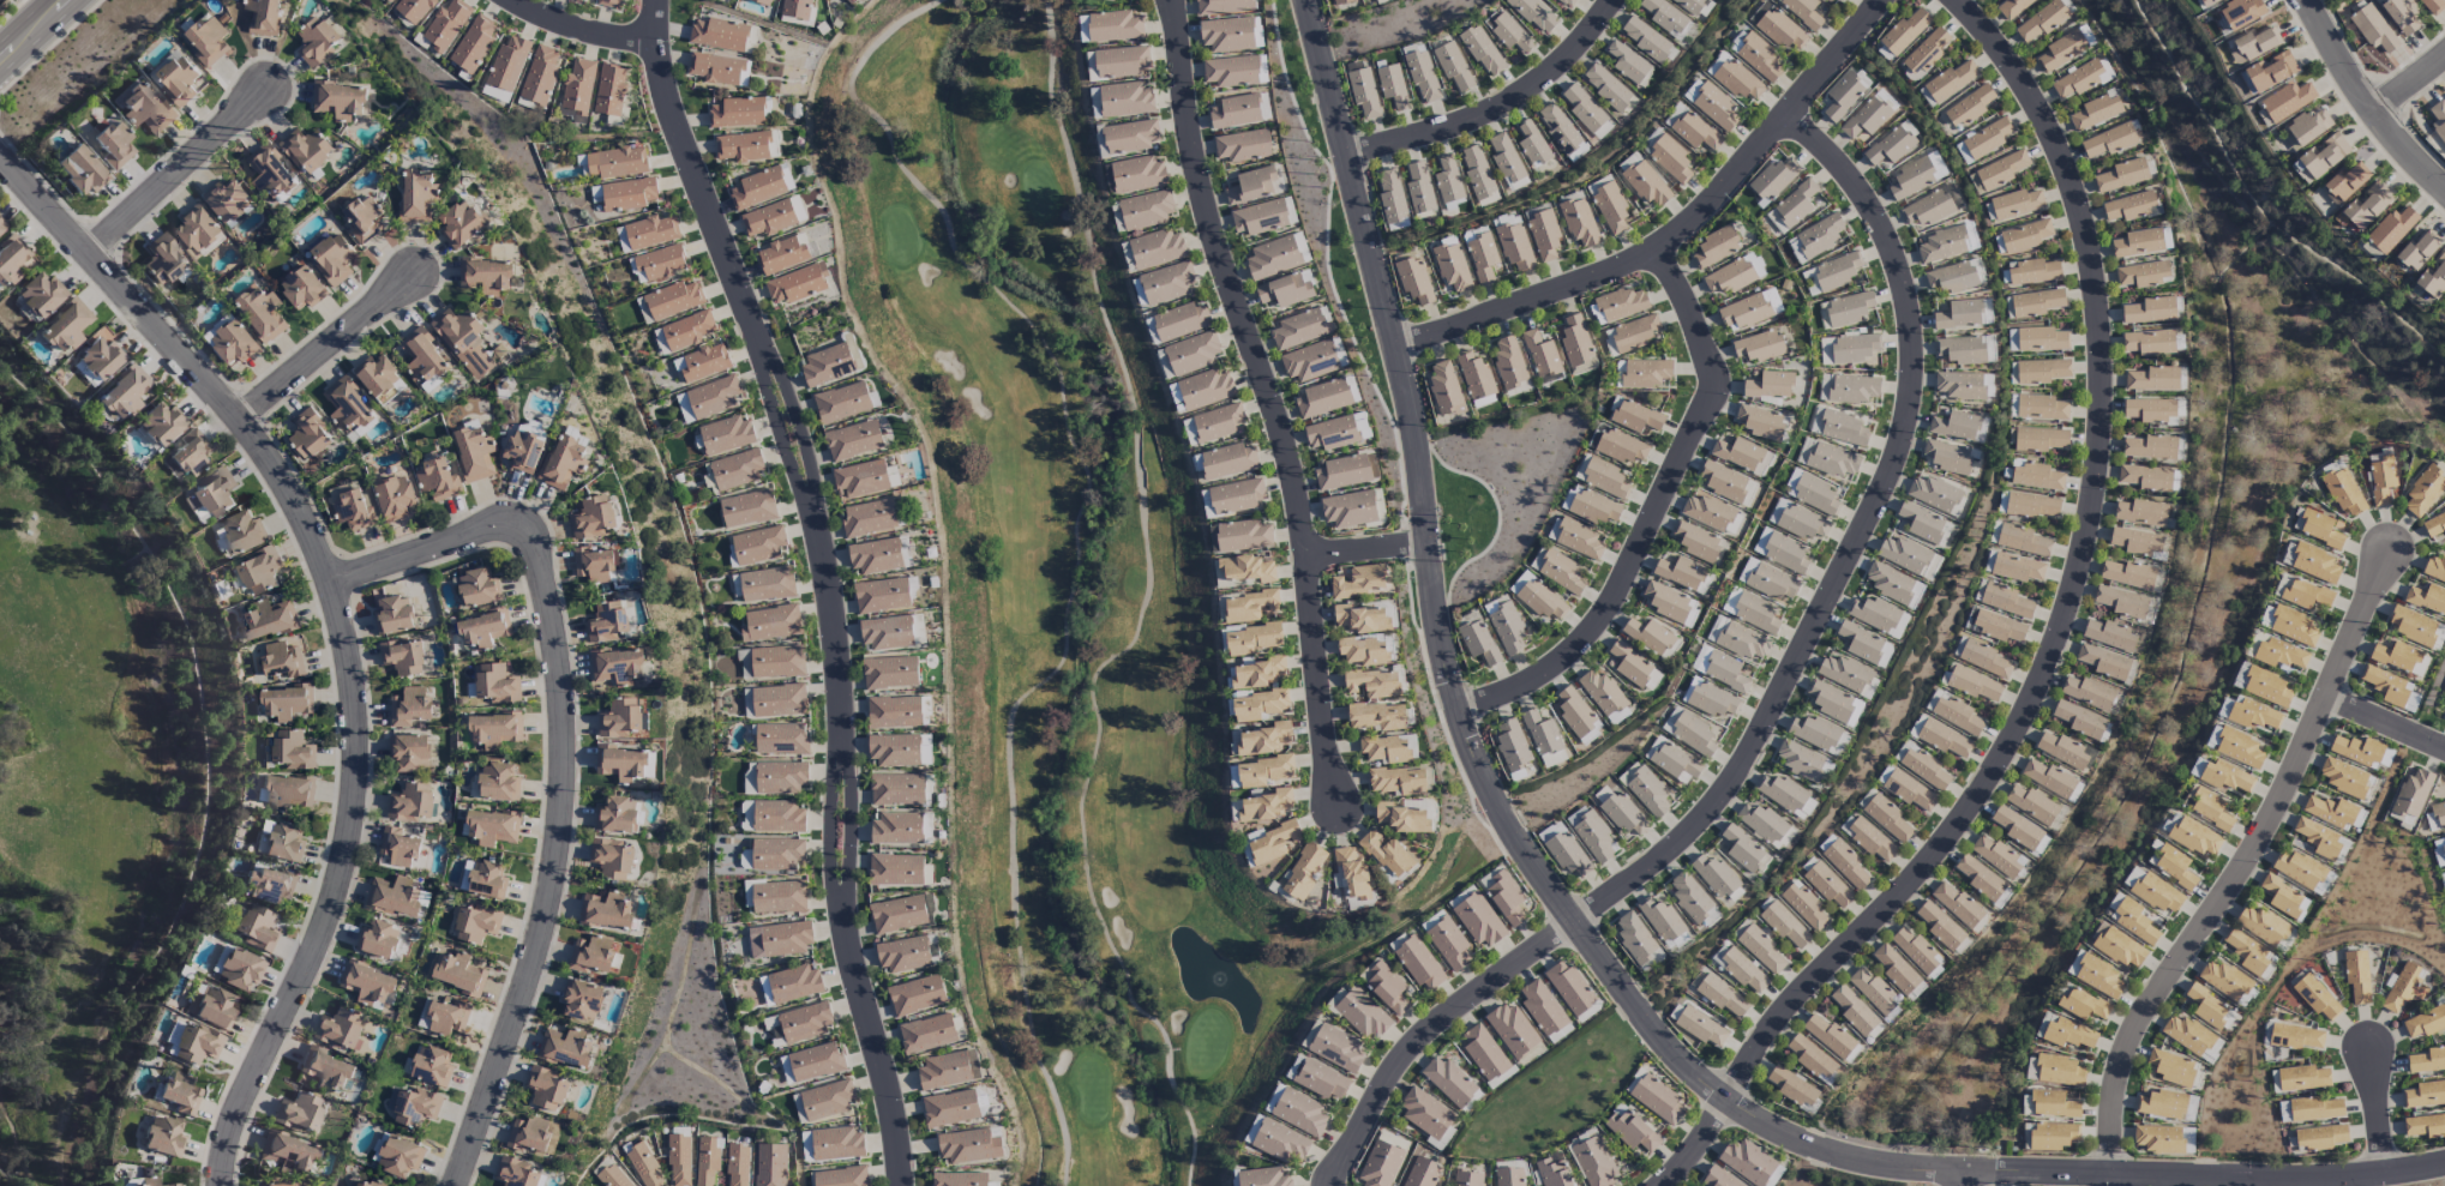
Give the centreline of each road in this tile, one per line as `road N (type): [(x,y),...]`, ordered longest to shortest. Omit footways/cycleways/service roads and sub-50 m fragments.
road 1 (residential): [(2444,1164),(2259,1179),(1964,1172),(1784,1140),(1730,1098),(1576,926),(1491,785),(1461,708),(1438,632),(1398,341),(1308,0)]
road 2 (residential): [(1952,0),(2042,100),(2074,185),(2096,290),(2102,392),(2089,526),(2045,669),(1987,789),(1903,893),(1789,1005),(1730,1098)]
road 3 (residential): [(658,0),(653,41),(683,144),(792,428),(825,570),(841,686),(843,932),(897,1185)]
road 4 (residential): [(0,155),(242,421),(300,508),(331,578),(354,709),(353,836),(337,902),(227,1148),(224,1185)]
road 5 (residential): [(1576,926),(1663,856),(1734,777),(1891,475),(1912,381),(1906,294),(1874,207),(1792,112)]
road 6 (residential): [(455,1185),(531,969),(555,857),(561,787),(552,636),(518,522),(493,522),(422,553),(331,578)]
road 7 (residential): [(1169,0),(1211,215),(1285,437),(1308,553),(1339,812)]
road 8 (residential): [(2111,1175),(2111,1094),(2123,1029),(2234,880),(2332,698),(2390,548)]
road 9 (residential): [(1398,341),(1658,249),(1792,112),(1885,0)]
road 10 (residential): [(1461,708),(1561,661),(1642,535),(1688,443),(1710,369),(1658,249)]
road 11 (residential): [(1609,0),(1572,49),(1503,101),(1423,136),(1347,148)]
road 12 (residential): [(1340,1185),(1344,1160),(1410,1048),(1486,987)]
road 13 (residential): [(94,252),(269,89)]
road 14 (residential): [(242,421),(419,269)]
road 15 (residential): [(2444,184),(2369,103),(2307,0)]
road 16 (residential): [(653,41),(573,32),(505,0)]
road 17 (residential): [(2444,750),(2332,698)]
road 18 (residential): [(2383,1175),(2367,1055)]
road 19 (residential): [(1308,553),(1428,540)]

